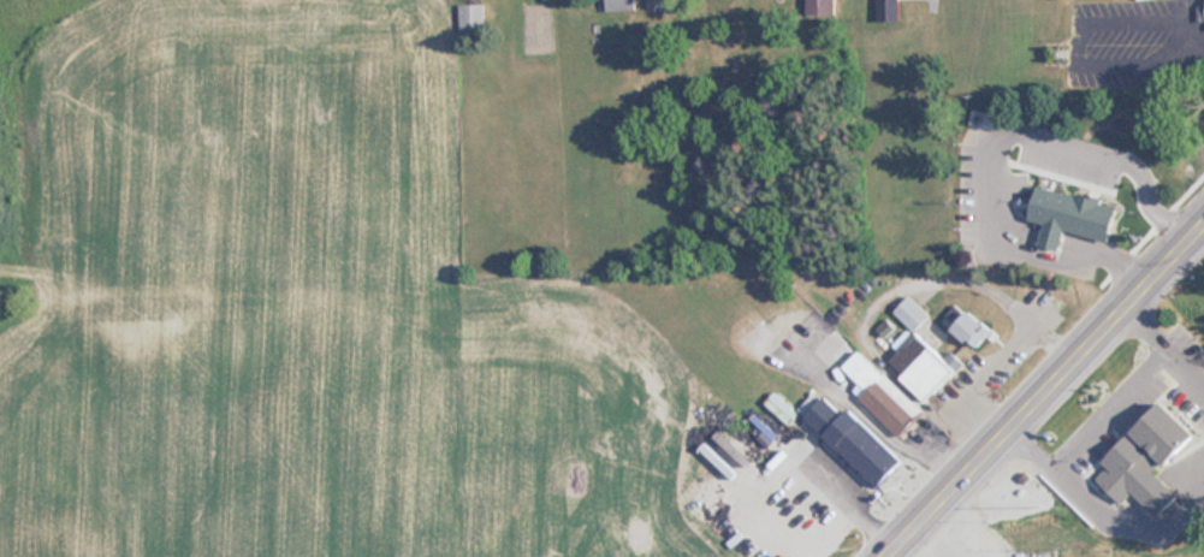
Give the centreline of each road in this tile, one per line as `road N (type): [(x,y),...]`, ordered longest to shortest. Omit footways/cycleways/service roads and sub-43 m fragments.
road 1 (primary): [(882,556),(1203,223)]

